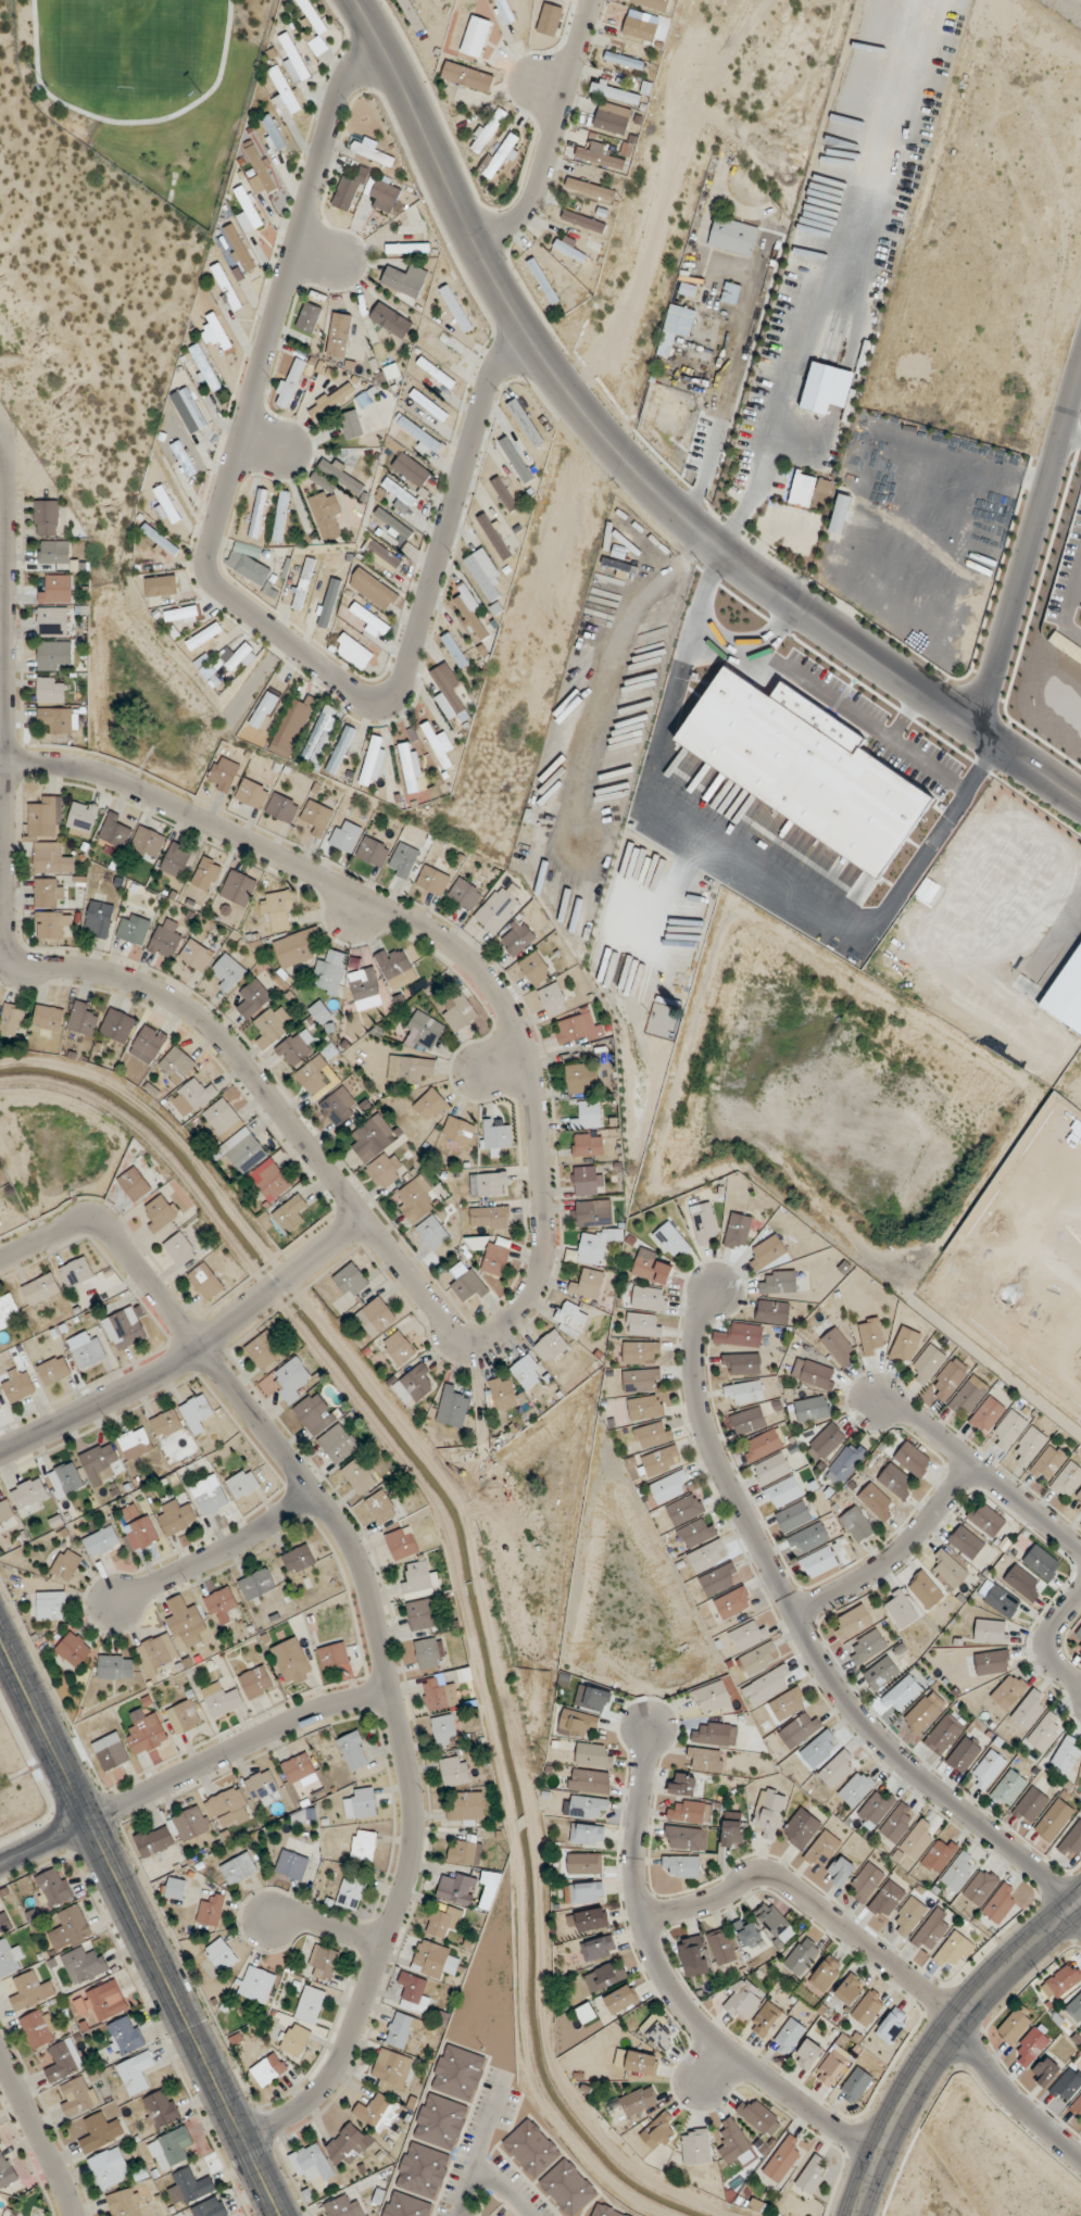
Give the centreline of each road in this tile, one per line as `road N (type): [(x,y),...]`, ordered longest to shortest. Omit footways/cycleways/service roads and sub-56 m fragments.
road 1 (residential): [(8,765),(63,767),(126,784),(416,923),(486,977),(511,1013),(531,1081),(545,1225),(537,1284),(498,1329),(470,1336),(444,1323),(203,1023),(116,974),(9,956),(4,437)]
road 2 (residential): [(380,41),(338,91),(206,567),(355,702),(379,706),(403,684),(485,382),(526,332)]
road 3 (residential): [(0,1258),(72,1221),(106,1226),(336,1519),(367,1586),(410,1770),(408,1869),(353,2035),(328,2081),(299,2107),(241,2135)]
road 4 (tertiary): [(357,0),(495,282),(616,449),(765,582),(1080,800)]
road 5 (residential): [(726,1276),(703,1313),(699,1406),(714,1458),(769,1567),(845,1702),(883,1749),(1078,1903)]
road 6 (tertiary): [(281,2215),(0,1638)]
road 7 (residential): [(648,1729),(636,1851),(640,1914),(671,1997),(713,2048),(879,2148)]
road 8 (residential): [(0,1452),(177,1362),(363,1217)]
road 9 (tertiary): [(1080,1900),(957,2019),(917,2074),(856,2215)]
road 10 (tertiary): [(1080,364),(975,725)]
road 11 (residential): [(642,1925),(679,1919),(769,1879),(957,2019)]
road 12 (residential): [(89,1821),(309,1712),(391,1690)]
road 13 (residential): [(862,1389),(926,1424),(1080,1550)]
road 14 (residential): [(584,0),(536,172),(512,203),(468,228)]
road 15 (residential): [(797,1616),(901,1557),(975,1464)]
road 16 (residential): [(113,1604),(259,1532),(312,1489)]
road 17 (residential): [(1080,2155),(1010,2095),(957,2019)]
road 18 (residential): [(0,2054),(73,2215)]

